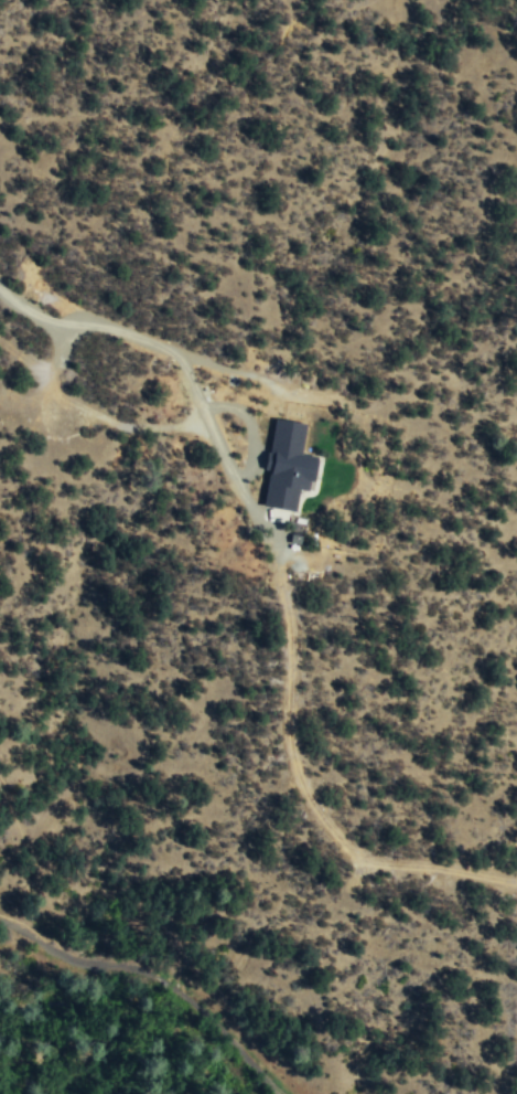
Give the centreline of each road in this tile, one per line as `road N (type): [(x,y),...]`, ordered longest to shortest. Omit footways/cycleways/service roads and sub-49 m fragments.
road 1 (track): [(0,920),(65,958),(139,970),(176,990),(279,1093)]

